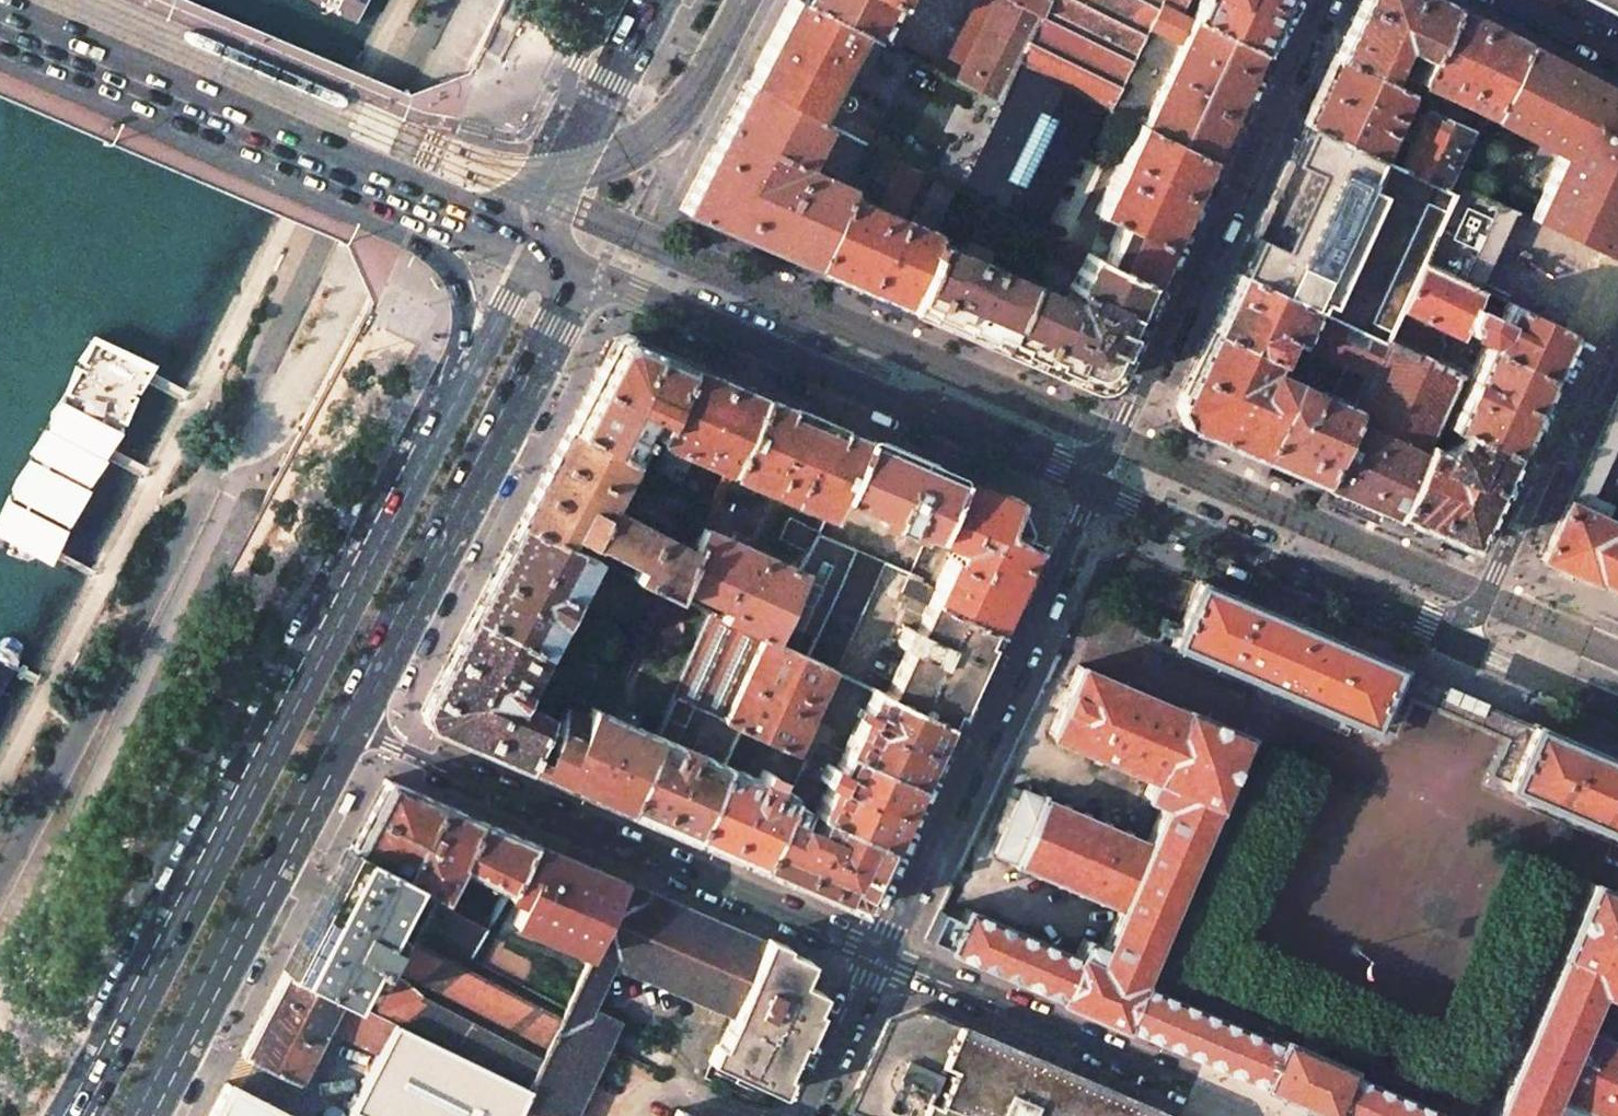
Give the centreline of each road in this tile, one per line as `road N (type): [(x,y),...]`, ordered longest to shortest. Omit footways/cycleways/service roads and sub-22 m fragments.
road 1 (primary): [(457,381),(72,1115)]
road 2 (primary): [(536,250),(1091,487)]
road 3 (unclassified): [(876,958),(348,722)]
road 4 (residential): [(1091,487),(1315,0)]
road 5 (primary): [(348,722),(556,325),(536,250)]
road 6 (residential): [(876,958),(1091,487)]
road 7 (primary): [(140,1115),(348,722)]
road 8 (unclassified): [(1251,1115),(876,958)]
road 9 (residential): [(1423,629),(1462,620),(1480,605),(1617,305)]
road 10 (primary): [(1091,487),(1423,629)]
road 11 (primary): [(0,20),(324,159)]
road 12 (primary): [(656,0),(594,78),(527,211),(503,221),(466,220)]
road 13 (primary): [(324,159),(454,279),(463,313),(457,381)]
road 14 (primary): [(657,0),(536,250)]
road 15 (primary): [(1423,629),(1617,712)]
road 16 (residential): [(801,1115),(876,958)]
road 17 (primary): [(324,159),(466,220)]
road 18 (primary): [(536,250),(457,381)]

